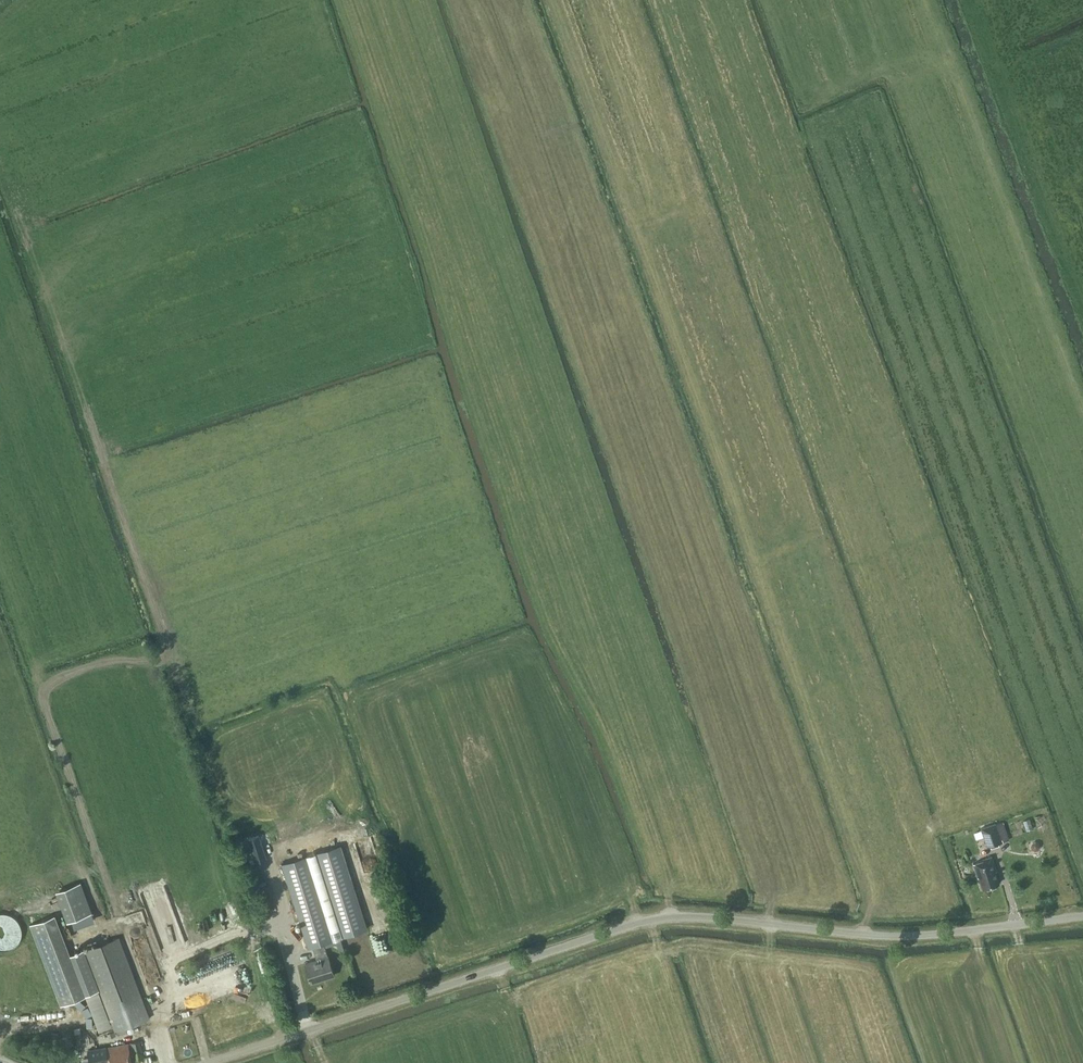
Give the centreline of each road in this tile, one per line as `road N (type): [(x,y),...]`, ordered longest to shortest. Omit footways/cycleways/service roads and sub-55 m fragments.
road 1 (unclassified): [(206,1062),(652,918),(693,915),(890,935),(1082,914)]

